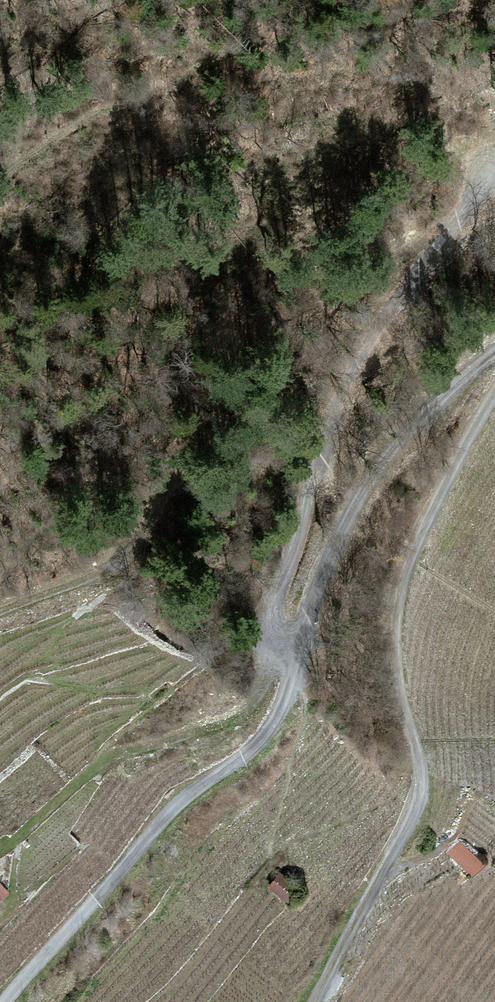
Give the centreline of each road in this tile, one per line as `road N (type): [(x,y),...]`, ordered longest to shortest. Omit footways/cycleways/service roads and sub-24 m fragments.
road 1 (track): [(494,395),(420,531),(394,614),(391,656),(418,752),(416,803),(315,1001)]
road 2 (track): [(289,637),(274,633),(270,618),(335,418),(365,357),(494,178)]
road 3 (track): [(5,1001),(175,806),(272,725),(289,684),(289,637)]
road 4 (track): [(494,357),(460,381),(388,463),(353,513),(306,627),(289,637)]

